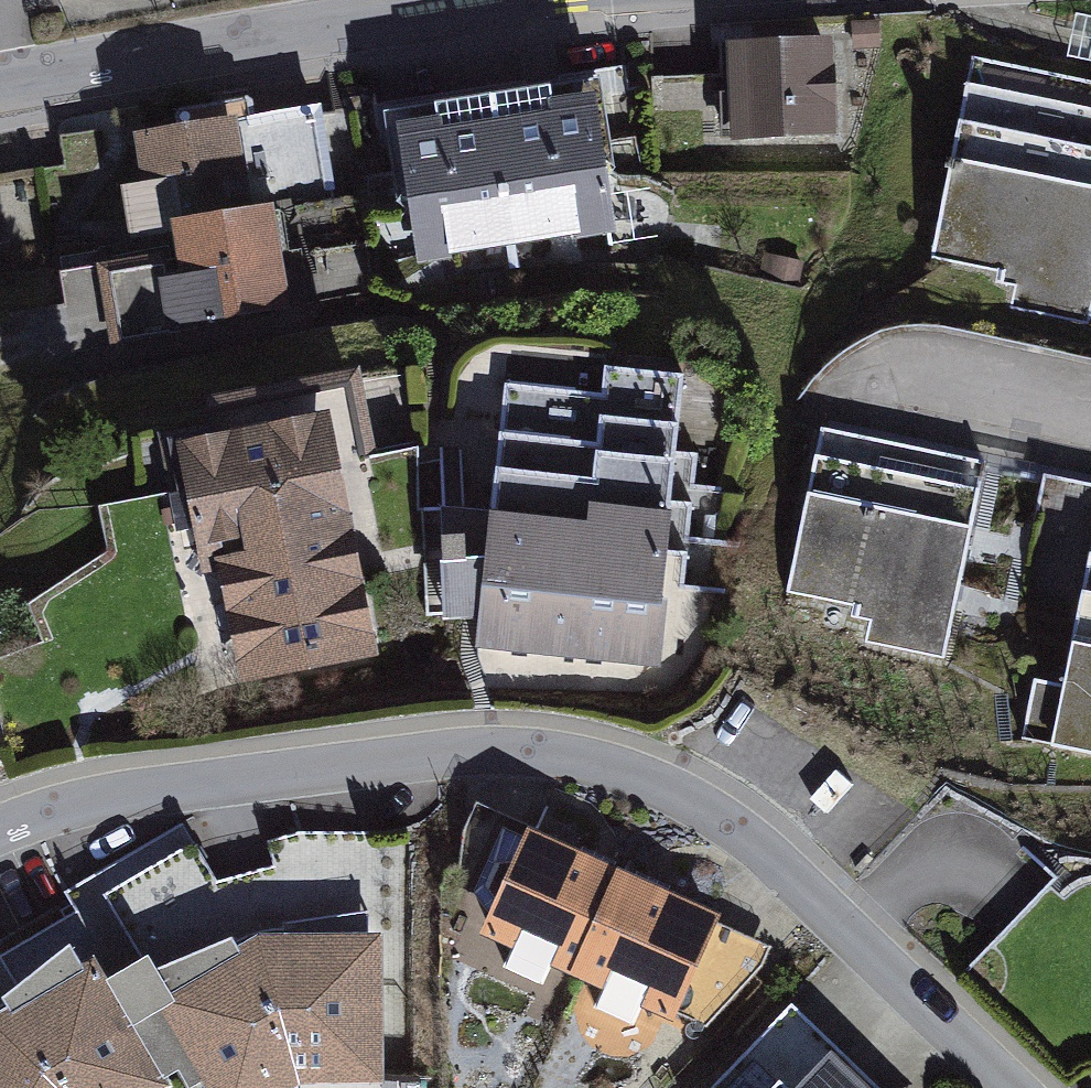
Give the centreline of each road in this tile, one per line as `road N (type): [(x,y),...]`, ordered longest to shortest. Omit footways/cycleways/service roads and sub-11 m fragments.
road 1 (residential): [(0,831),(89,803),(479,752),(603,763),(720,812),(1016,1087)]
road 2 (tertiary): [(527,0),(0,83)]

